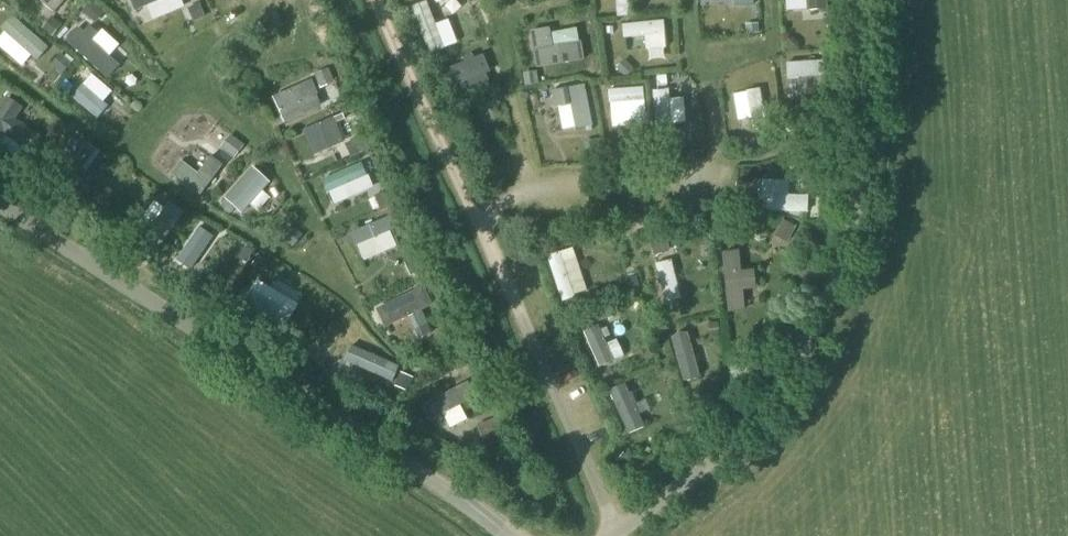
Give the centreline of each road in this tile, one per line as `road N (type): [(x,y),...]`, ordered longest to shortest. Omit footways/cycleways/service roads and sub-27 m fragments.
road 1 (unclassified): [(619,535),(725,452),(826,298),(852,229),(863,151),(851,0)]
road 2 (unclassified): [(515,535),(0,204)]
road 3 (track): [(380,0),(620,535)]

